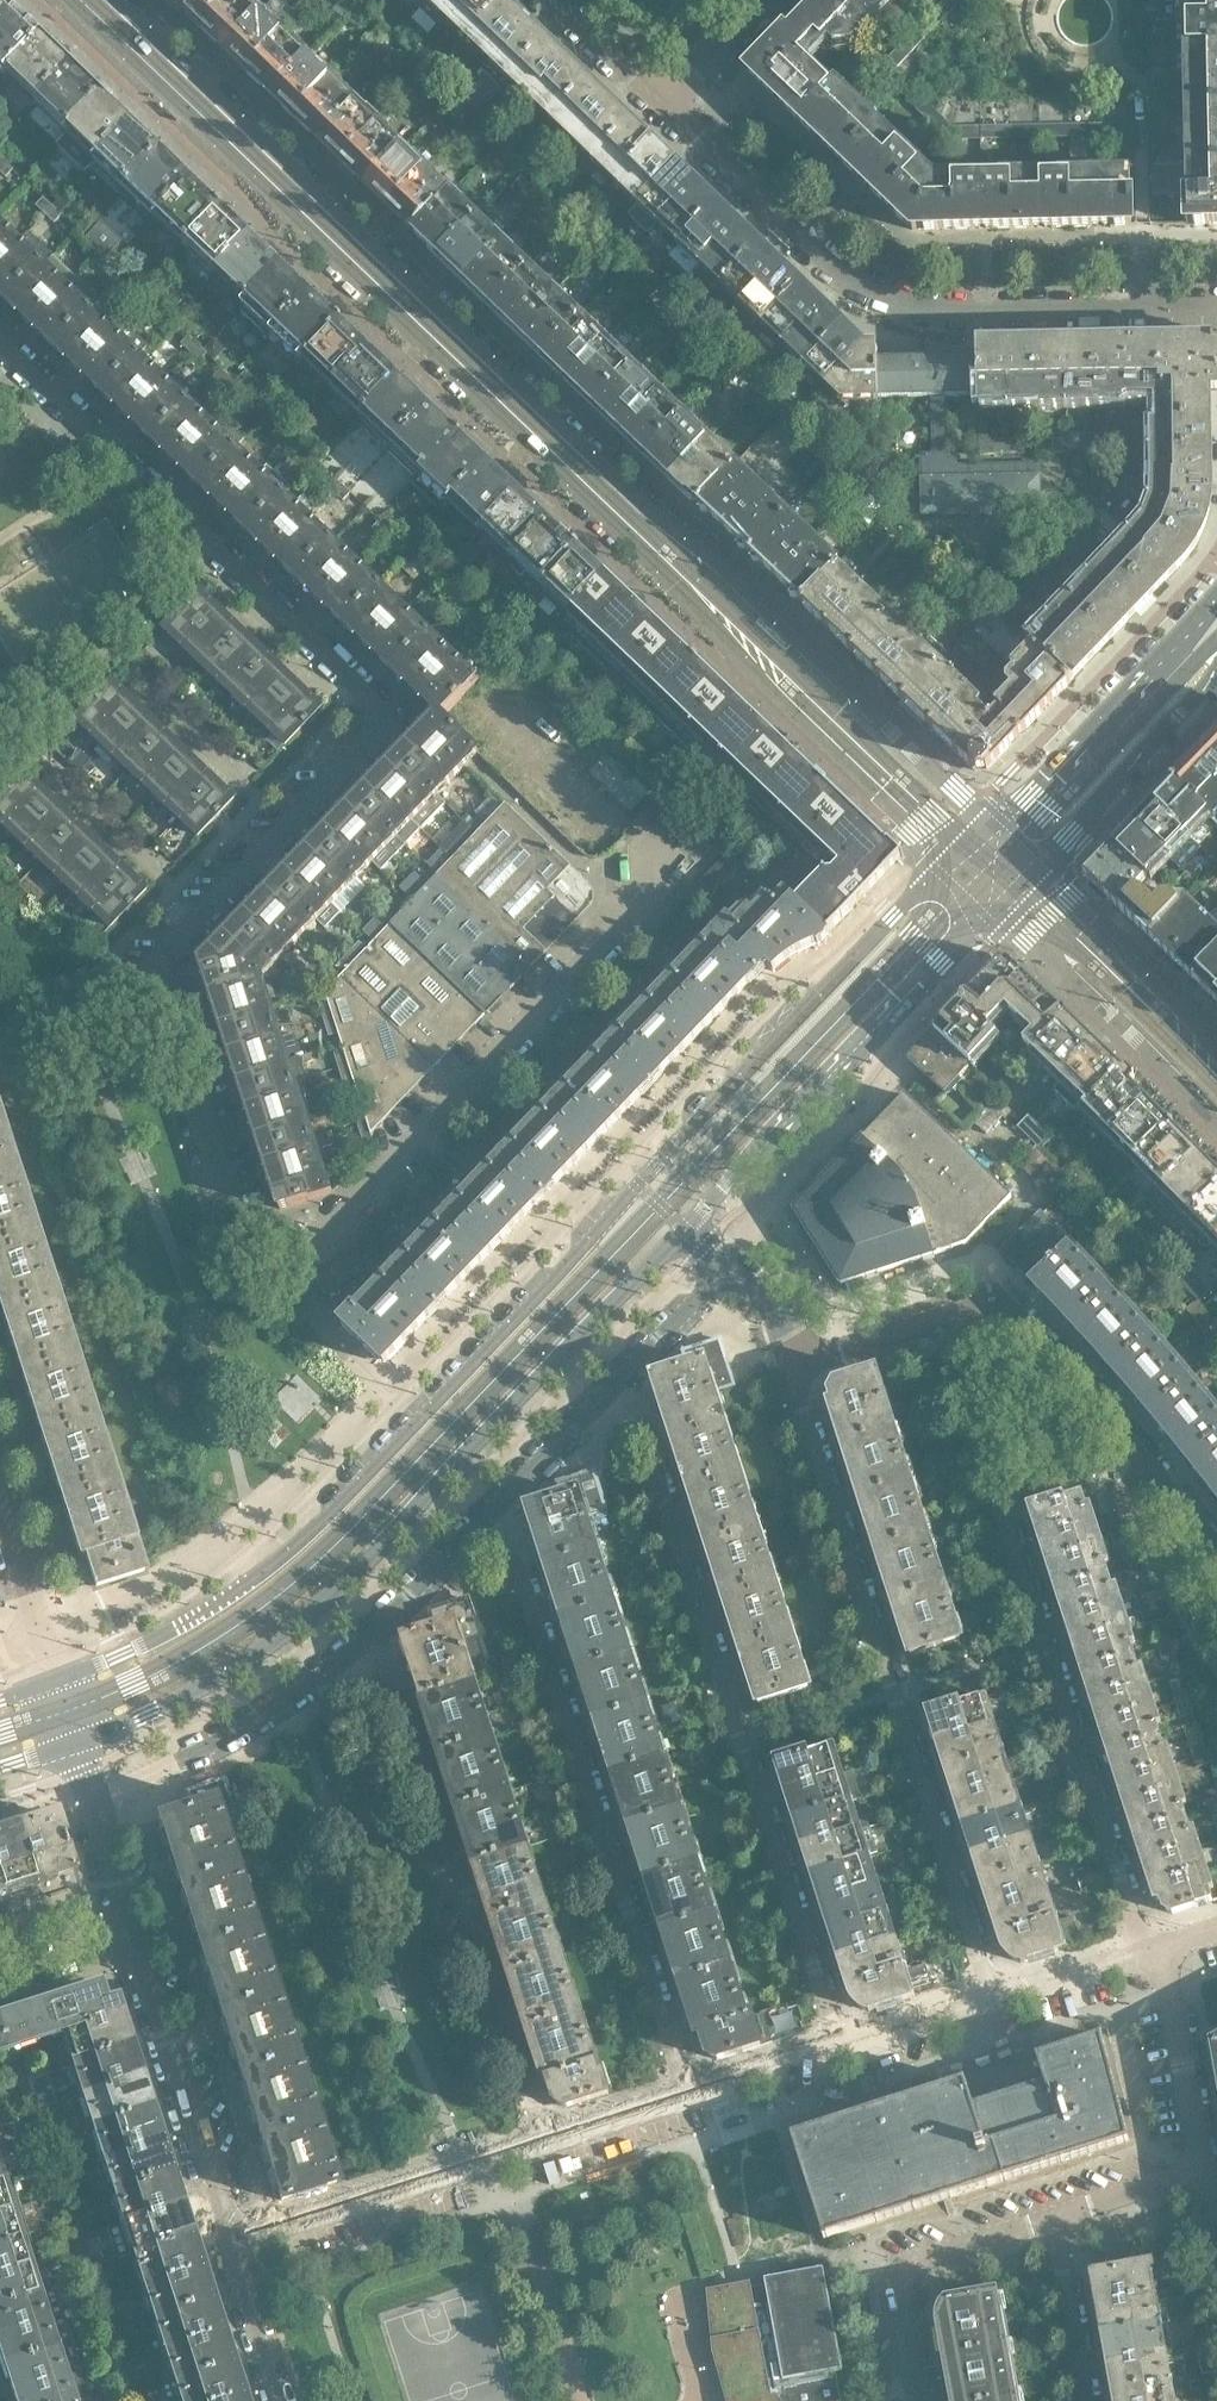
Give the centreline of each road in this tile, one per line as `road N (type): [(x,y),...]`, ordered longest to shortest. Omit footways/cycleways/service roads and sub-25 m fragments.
road 1 (residential): [(0,347),(370,697),(373,729),(158,954)]
road 2 (secondary): [(76,1745),(180,1705),(374,1553),(684,1230)]
road 3 (secondary): [(637,1186),(305,1539),(179,1633),(57,1684)]
road 4 (tertiary): [(636,524),(89,0)]
road 5 (residential): [(591,1408),(657,1481),(839,2049)]
road 6 (residential): [(993,2000),(798,1396),(797,1361)]
road 7 (residential): [(937,1319),(1145,1951)]
road 8 (residential): [(1216,304),(902,301),(851,273),(666,110)]
road 9 (residential): [(690,2097),(521,1566),(477,1526)]
road 10 (residential): [(288,1261),(636,914),(655,870)]
road 11 (residential): [(364,1643),(402,1704),(553,2142)]
road 12 (tertiary): [(997,829),(719,567),(636,524)]
road 13 (tertiary): [(636,524),(724,624),(906,799),(954,863)]
road 14 (secondary): [(954,863),(637,1186)]
road 15 (secondary): [(684,1230),(992,903)]
road 16 (residential): [(288,1261),(269,1258),(256,1243),(158,954)]
road 17 (residential): [(237,2245),(553,2142)]
road 18 (residential): [(237,2245),(138,1937)]
road 19 (secondary): [(1216,599),(997,829)]
road 20 (residential): [(92,1796),(294,1698),(364,1643)]
road 21 (tertiary): [(992,903),(1216,1120)]
road 22 (residential): [(1055,2219),(898,2267),(921,2400)]
road 23 (residential): [(1143,1459),(997,1299),(937,1319)]
road 24 (secondary): [(1031,862),(1104,797),(1216,666)]
road 25 (tertiary): [(1216,1057),(1031,862)]
road 26 (residential): [(1202,2167),(1176,2029),(1145,1951)]
road 27 (residential): [(1143,1459),(1124,1503),(1216,1645)]
road 28 (residential): [(591,1408),(726,1266)]
road 29 (residential): [(1055,2219),(1088,2400)]
road 30 (residential): [(0,1027),(158,954)]
road 31 (residential): [(477,1526),(591,1408)]
road 32 (residential): [(364,1643),(477,1526)]
road 33 (residential): [(283,2400),(237,2245)]
road 34 (residential): [(839,2049),(993,2000)]
road 35 (residential): [(993,2000),(1145,1951)]
road 36 (residential): [(690,2097),(839,2049)]
road 37 (residential): [(1202,2167),(1055,2219)]
road 38 (residential): [(666,110),(561,0)]
road 39 (residential): [(766,0),(666,110)]
road 40 (residential): [(138,1937),(92,1796)]
road 41 (residential): [(797,1361),(937,1319)]
road 42 (residential): [(0,1984),(138,1937)]
road 43 (residential): [(553,2142),(690,2097)]
road 44 (residential): [(42,1635),(0,1501)]
road 45 (residential): [(1216,1558),(1143,1459)]

